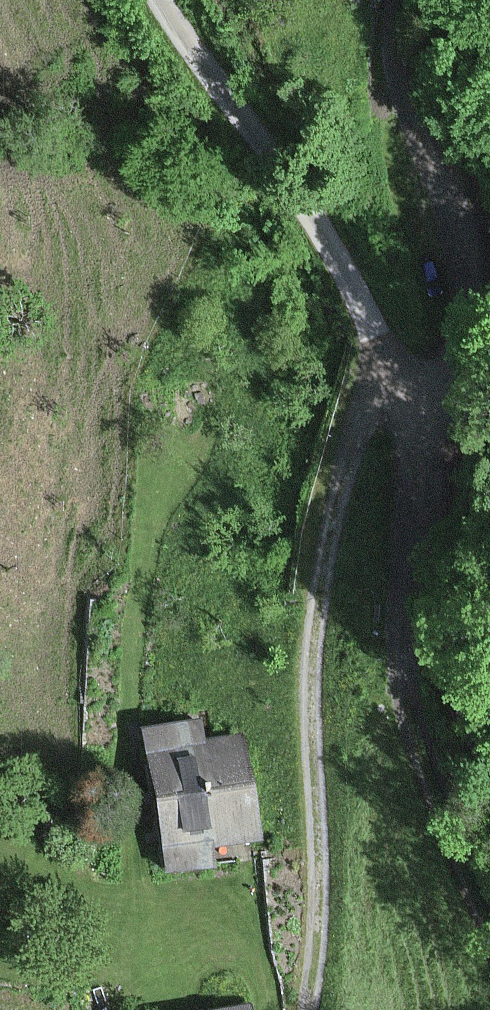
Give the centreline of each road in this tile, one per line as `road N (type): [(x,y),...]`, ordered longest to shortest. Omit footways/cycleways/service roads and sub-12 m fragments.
road 1 (track): [(309,1009),(320,940),(312,678),(331,535),(365,415),(370,335),(402,365),(428,436),(432,605),(458,704),(489,769)]
road 2 (track): [(489,931),(405,716),(396,590),(405,513),(428,487)]
road 3 (unclassified): [(164,0),(329,236),(370,335)]

